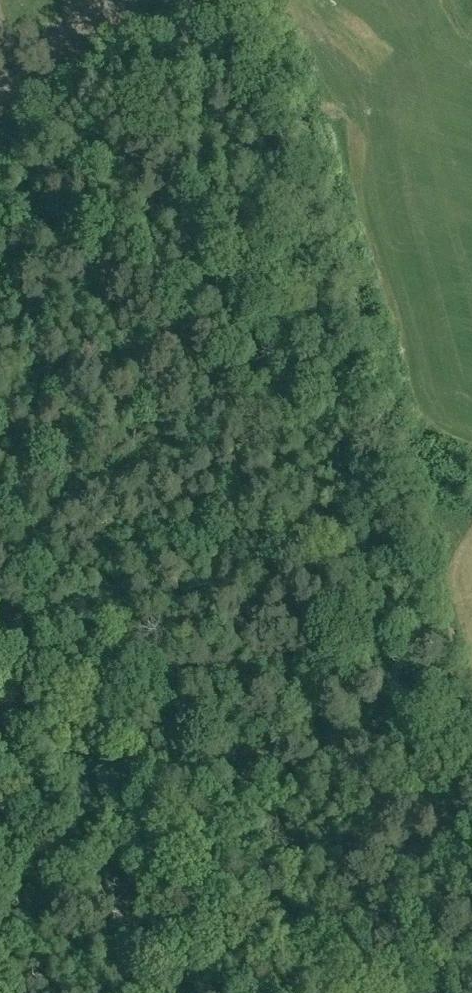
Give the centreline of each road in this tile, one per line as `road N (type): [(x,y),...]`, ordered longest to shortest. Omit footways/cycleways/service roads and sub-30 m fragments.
road 1 (track): [(0,96),(119,0)]

